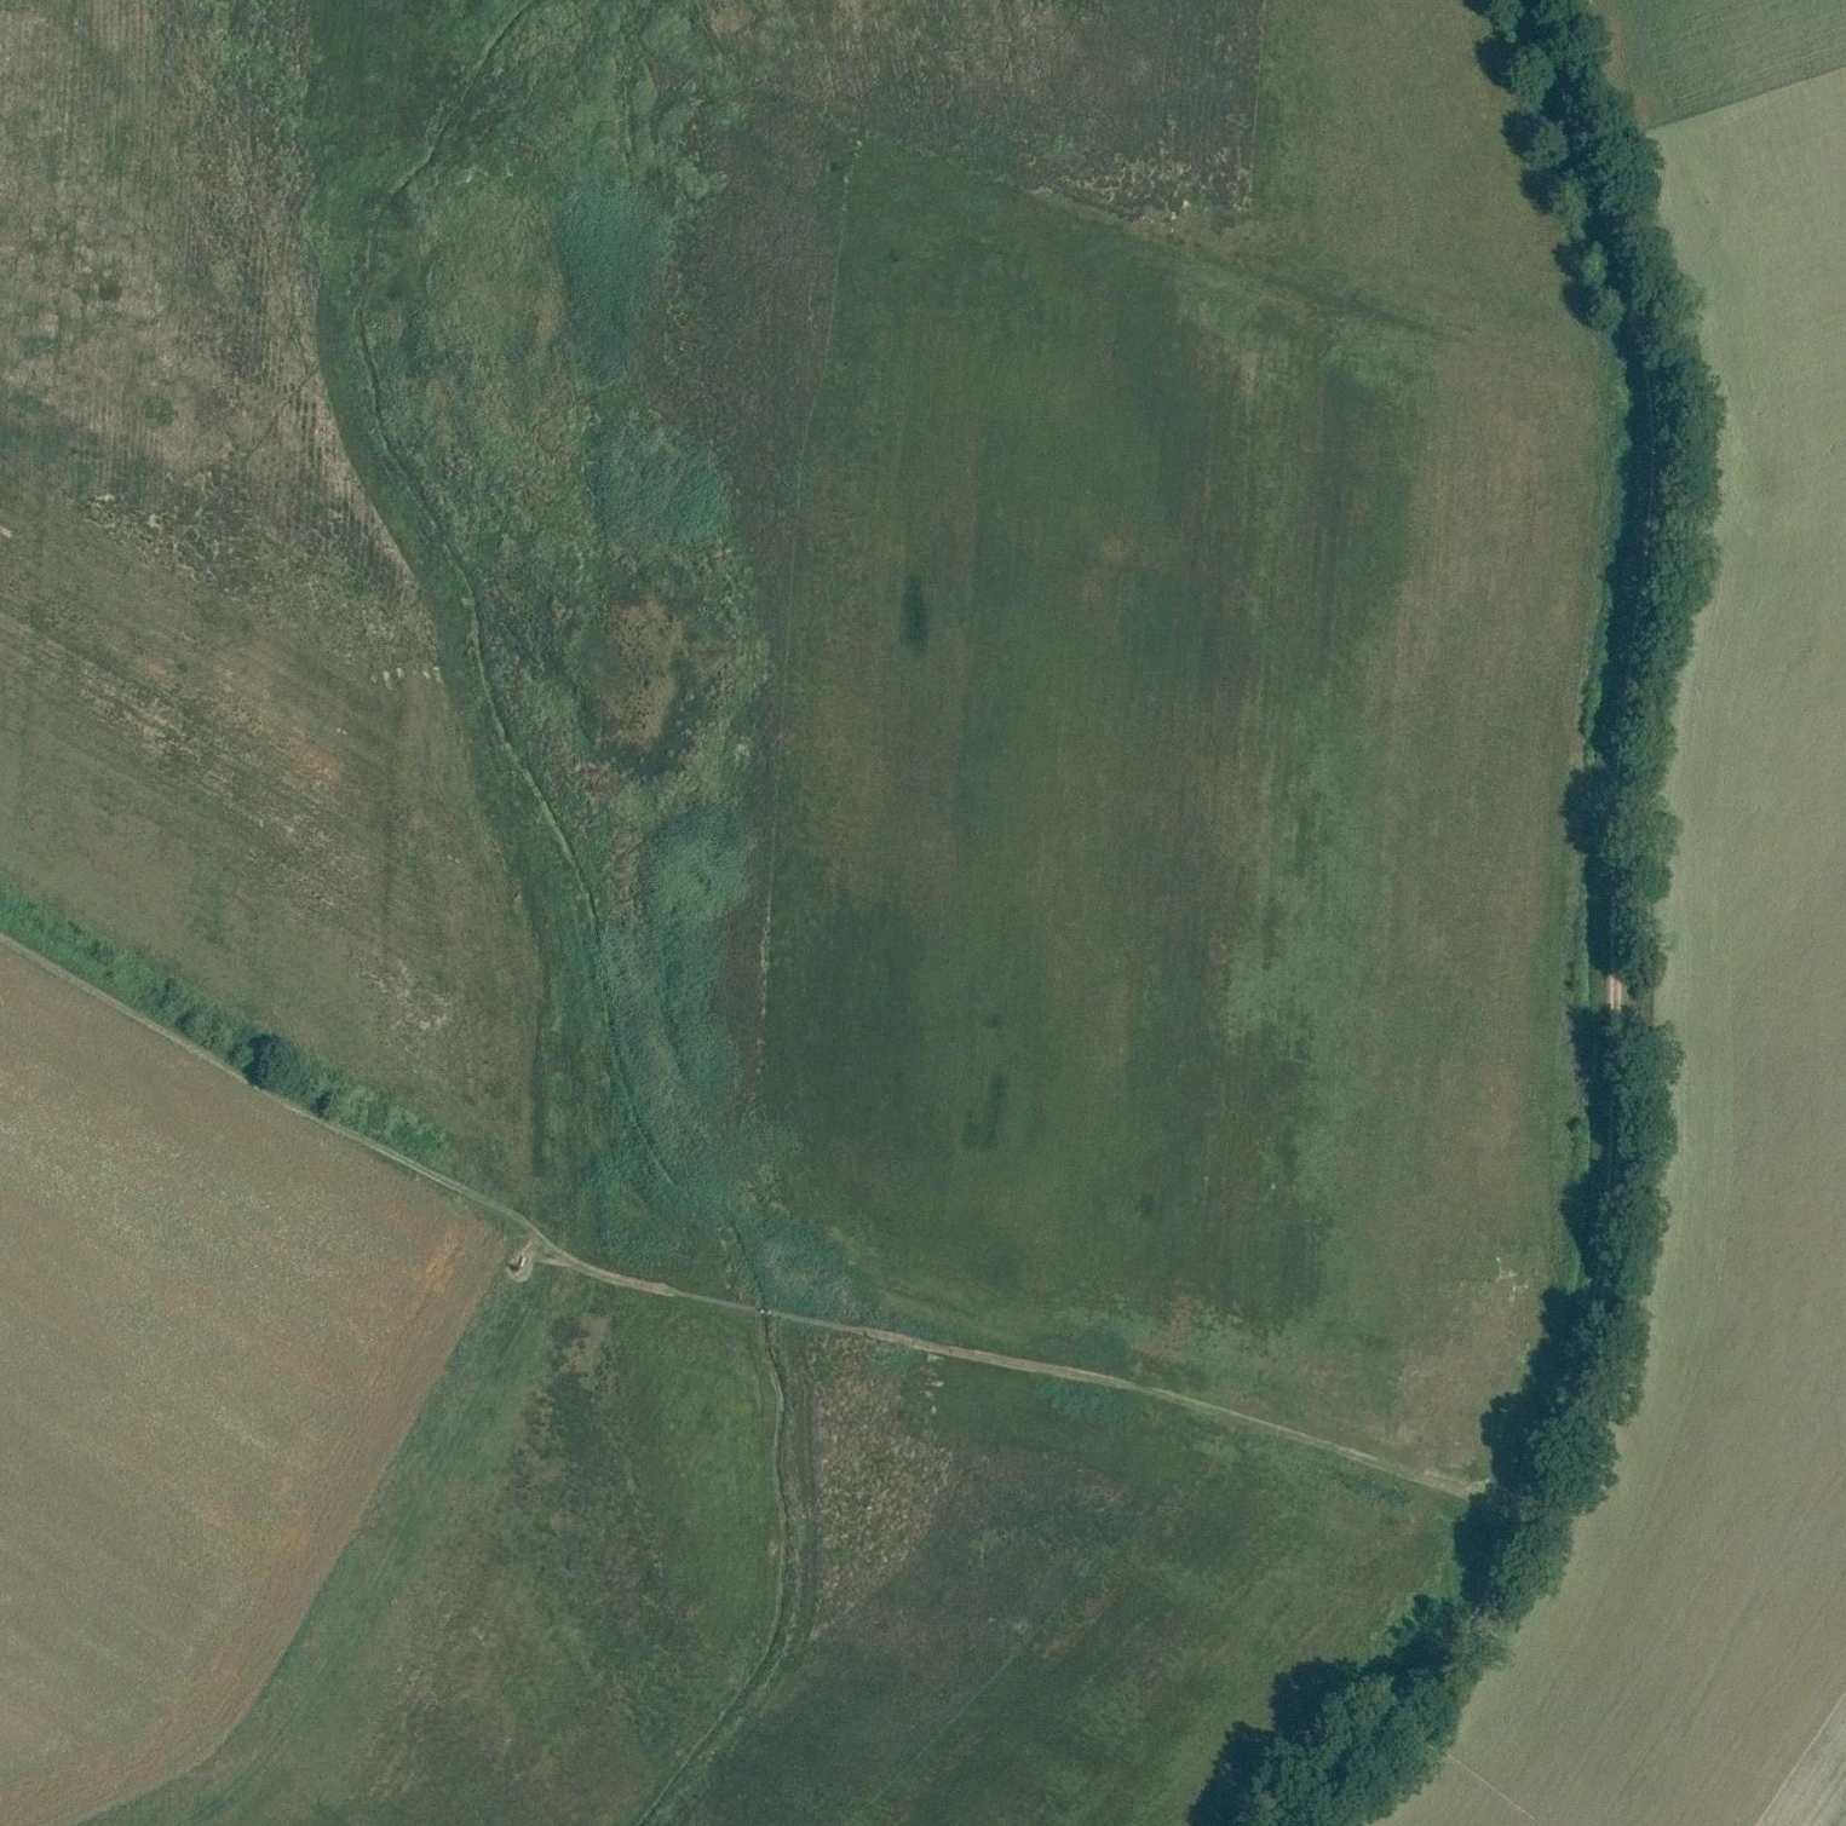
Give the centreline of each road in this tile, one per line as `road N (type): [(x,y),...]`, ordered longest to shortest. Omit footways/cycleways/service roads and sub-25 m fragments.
road 1 (track): [(1536,0),(1646,343),(1658,498),(1616,823),(1613,1172),(1602,1267),(1522,1519)]
road 2 (track): [(1522,1519),(1469,1628),(1390,1731),(1299,1825)]

